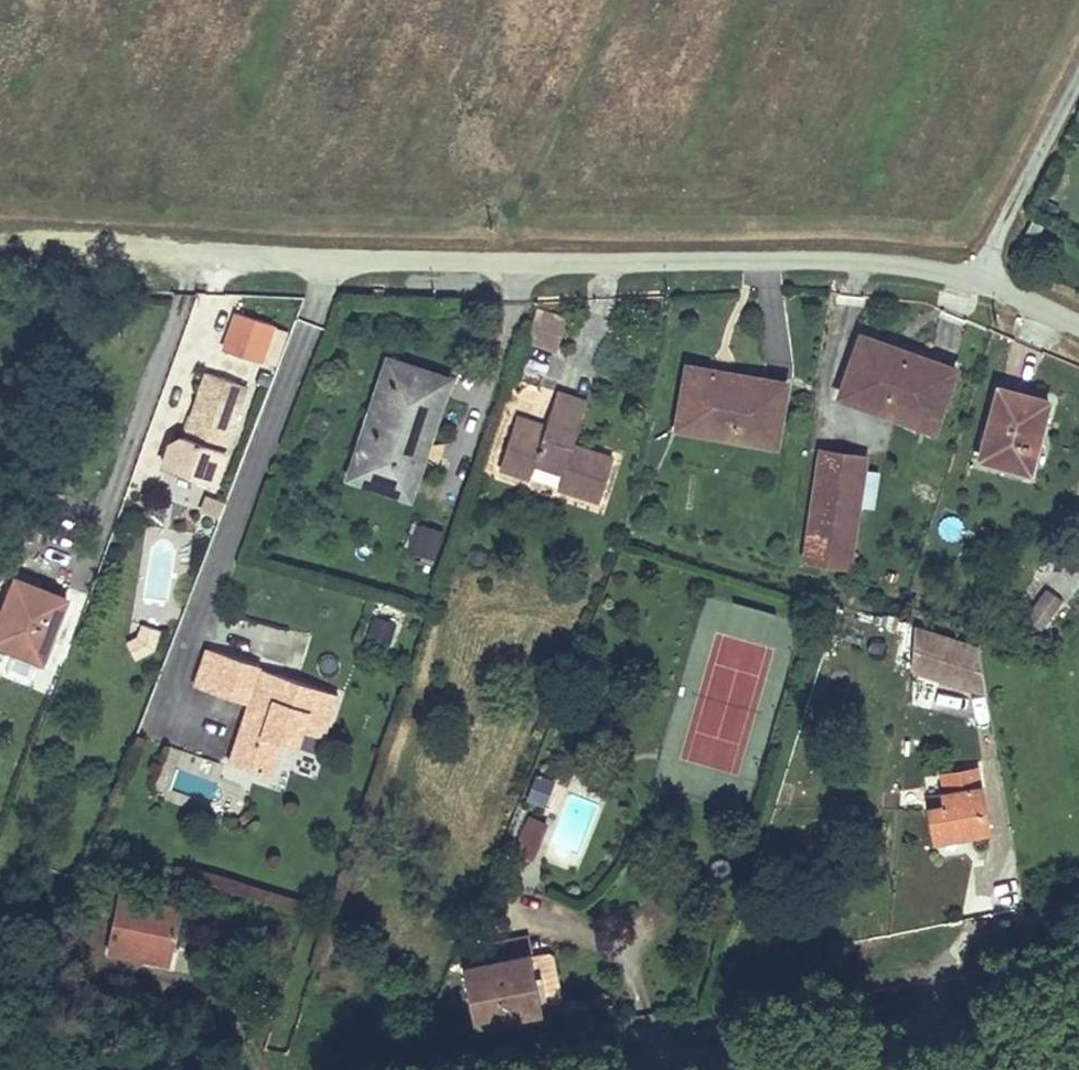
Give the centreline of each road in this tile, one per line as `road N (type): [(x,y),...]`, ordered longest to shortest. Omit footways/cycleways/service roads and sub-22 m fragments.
road 1 (residential): [(1078,331),(974,283),(857,262),(190,252)]
road 2 (primary): [(1078,1012),(679,1069)]
road 3 (track): [(0,242),(190,252)]

